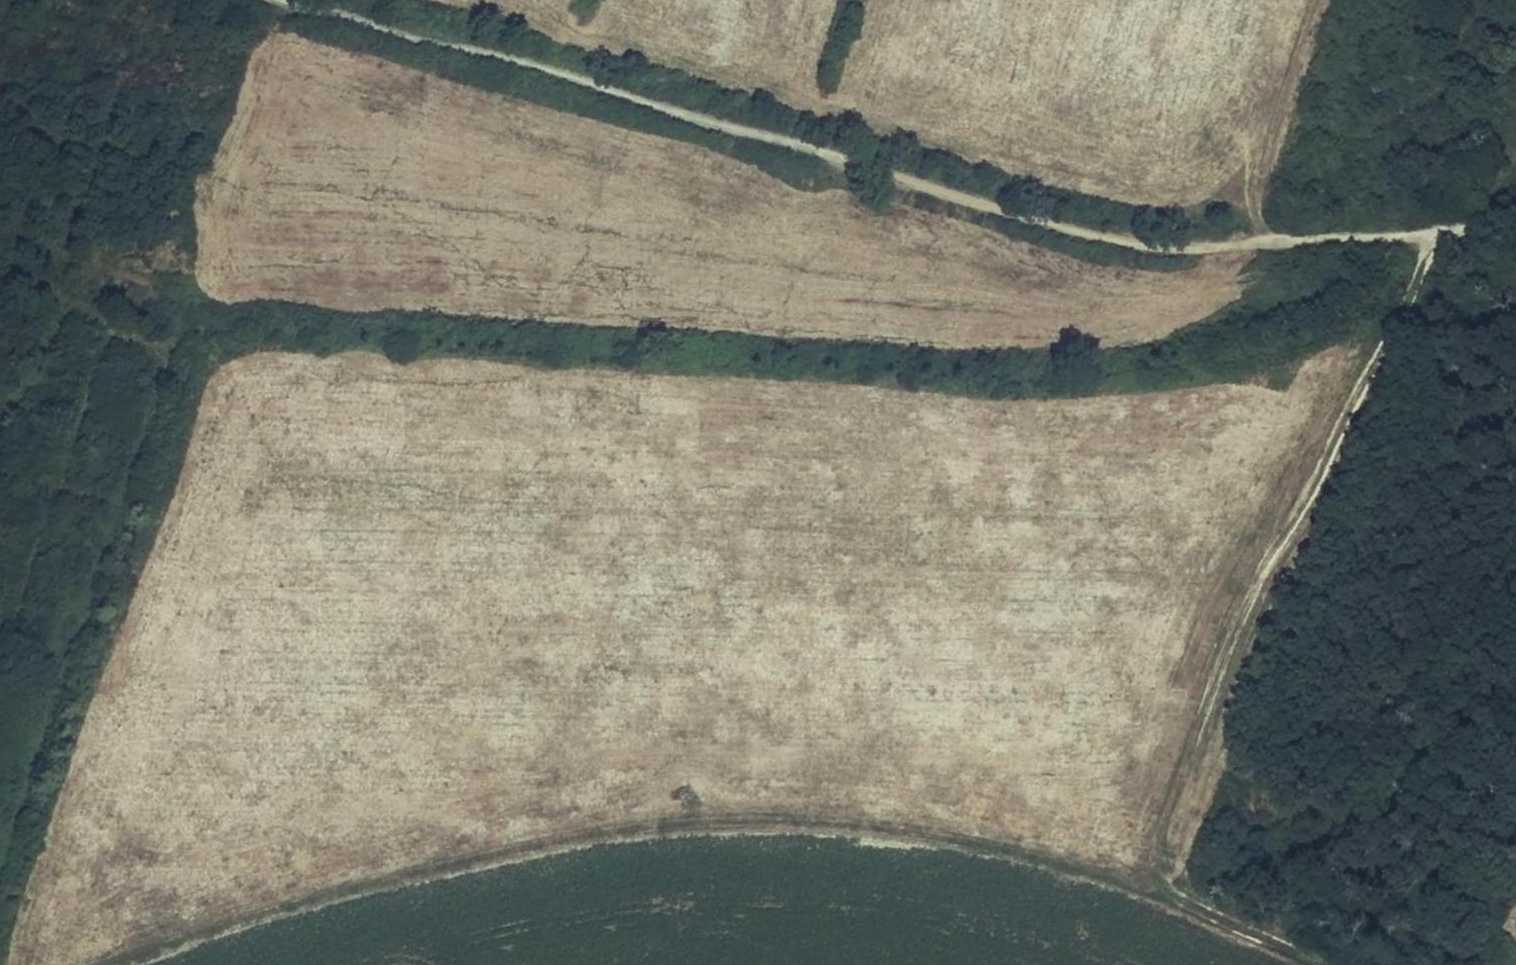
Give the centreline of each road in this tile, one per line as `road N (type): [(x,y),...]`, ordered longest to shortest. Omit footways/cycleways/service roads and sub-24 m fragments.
road 1 (track): [(131,964),(564,836),(791,821),(1012,854),(1195,910)]
road 2 (track): [(1298,964),(1195,910),(1181,863),(1250,639),(1436,238)]

